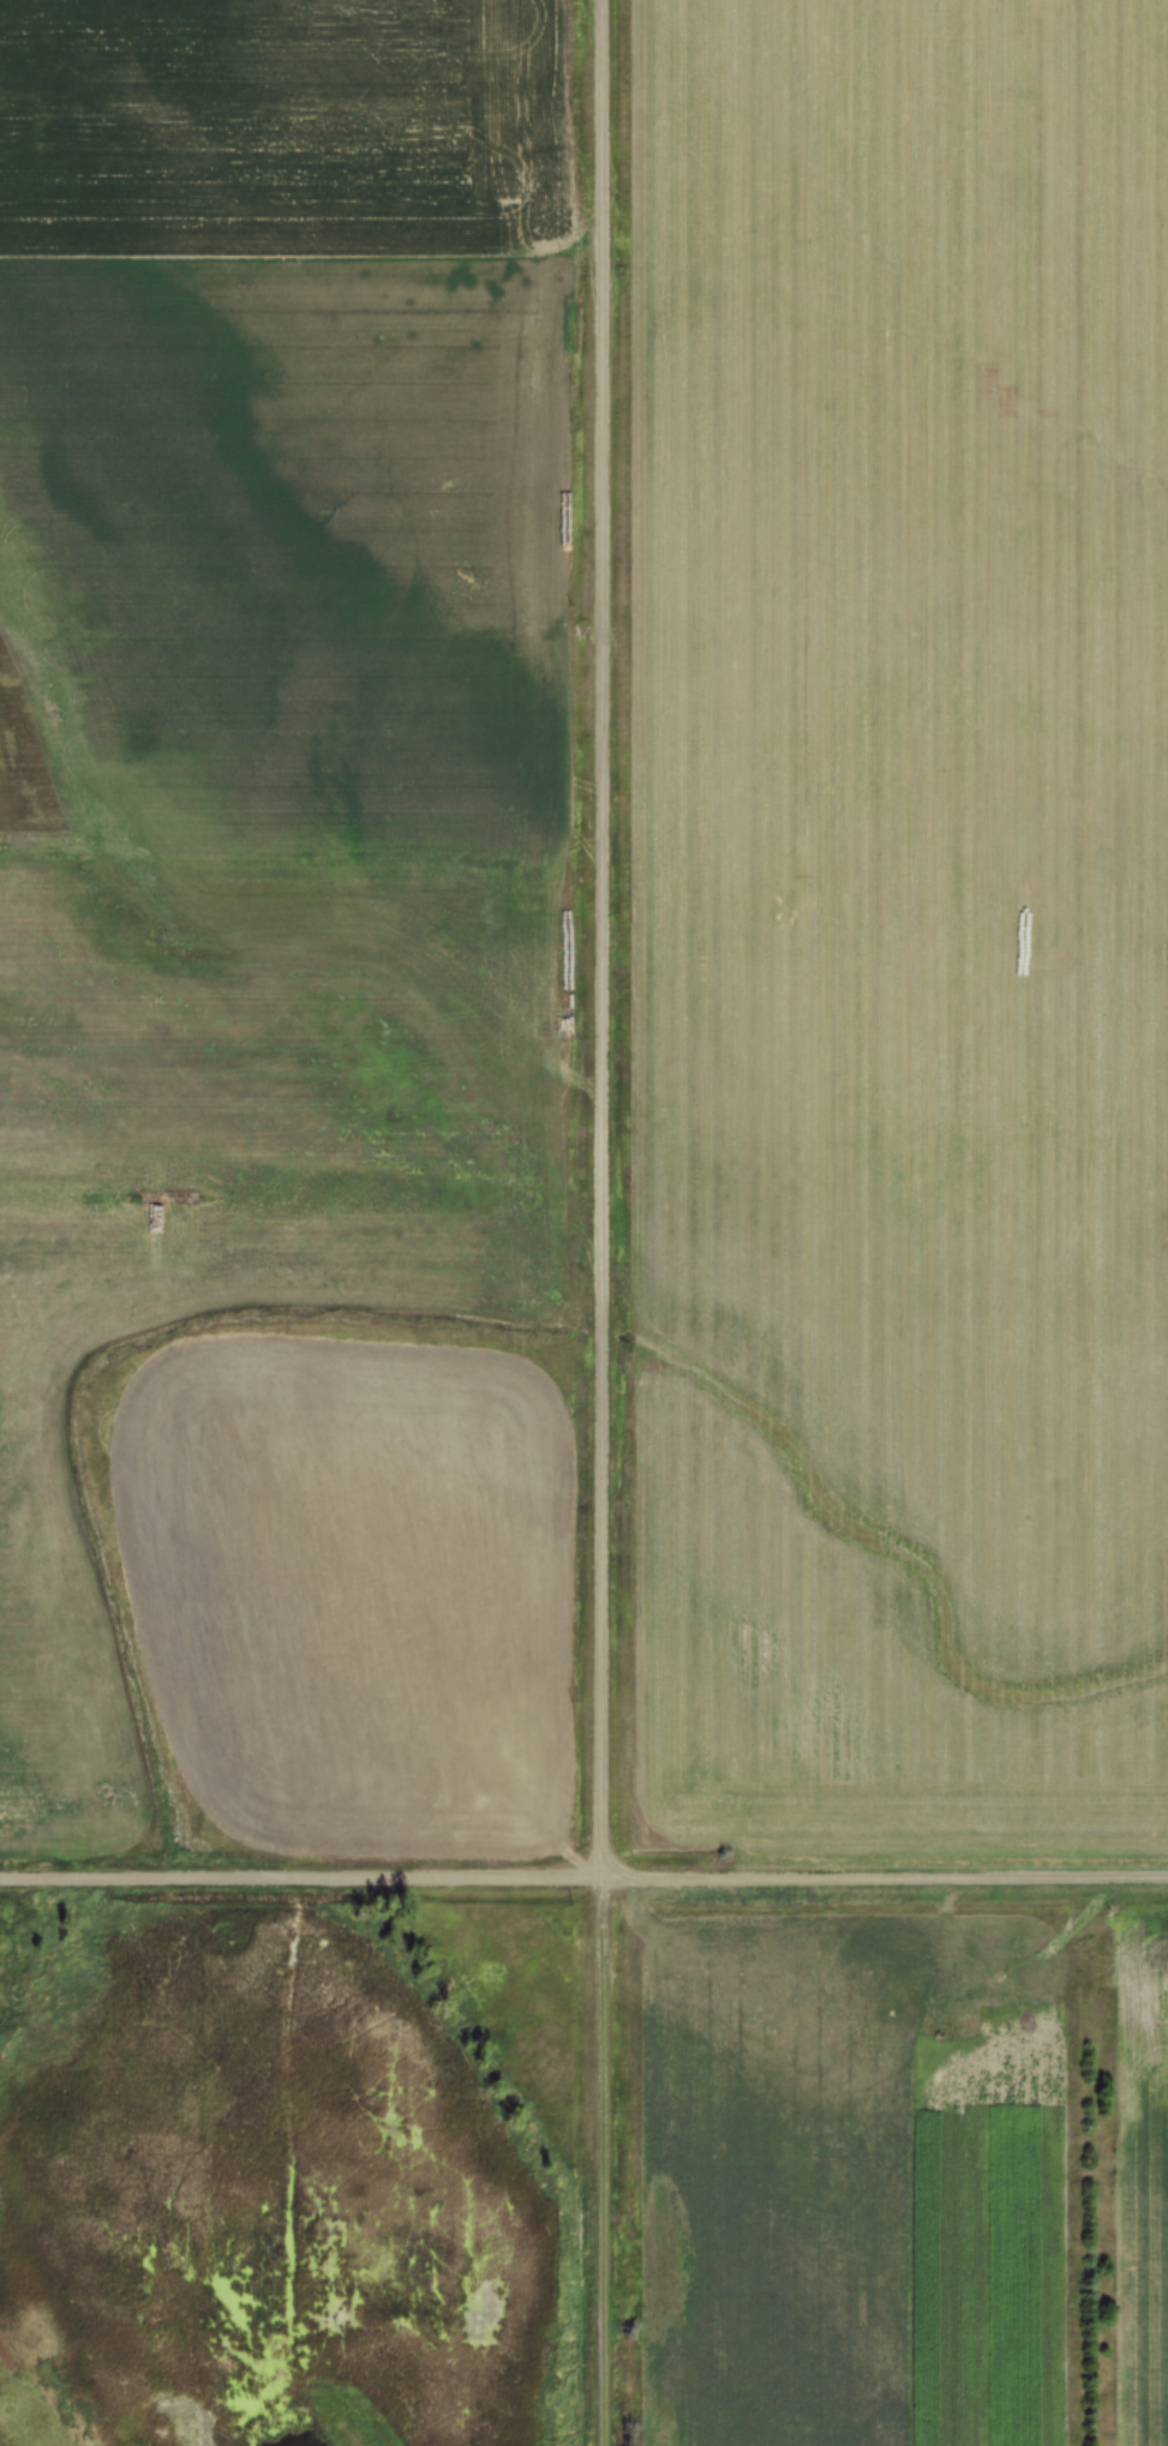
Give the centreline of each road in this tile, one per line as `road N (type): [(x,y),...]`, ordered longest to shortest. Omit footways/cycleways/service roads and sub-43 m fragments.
road 1 (residential): [(607,2445),(601,0)]
road 2 (residential): [(1167,1875),(606,1875)]

